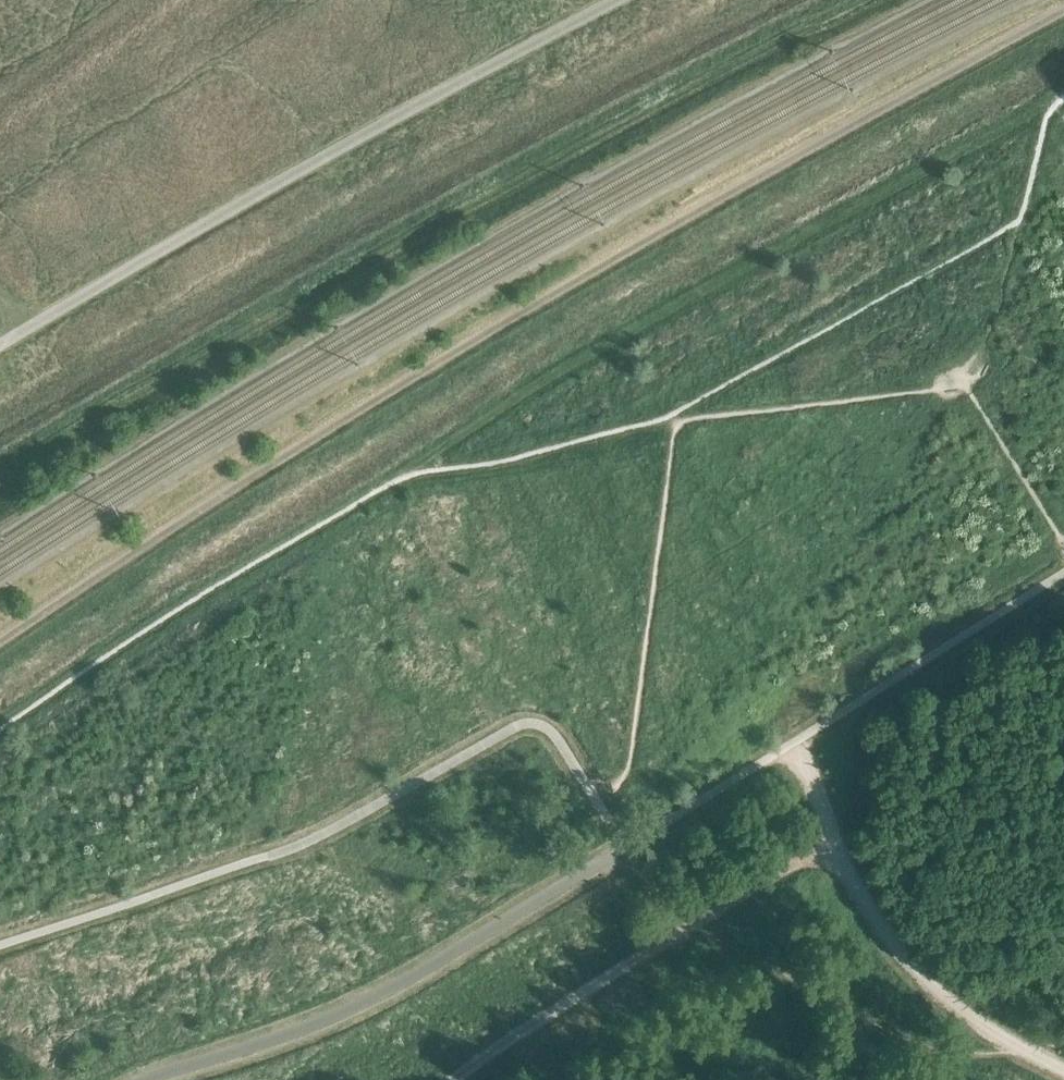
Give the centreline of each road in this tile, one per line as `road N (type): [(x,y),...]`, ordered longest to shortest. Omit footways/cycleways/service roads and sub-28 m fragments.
road 1 (track): [(0,643),(293,451),(842,133),(1063,13)]
road 2 (unclassified): [(448,1079),(794,870),(825,864),(858,875)]

